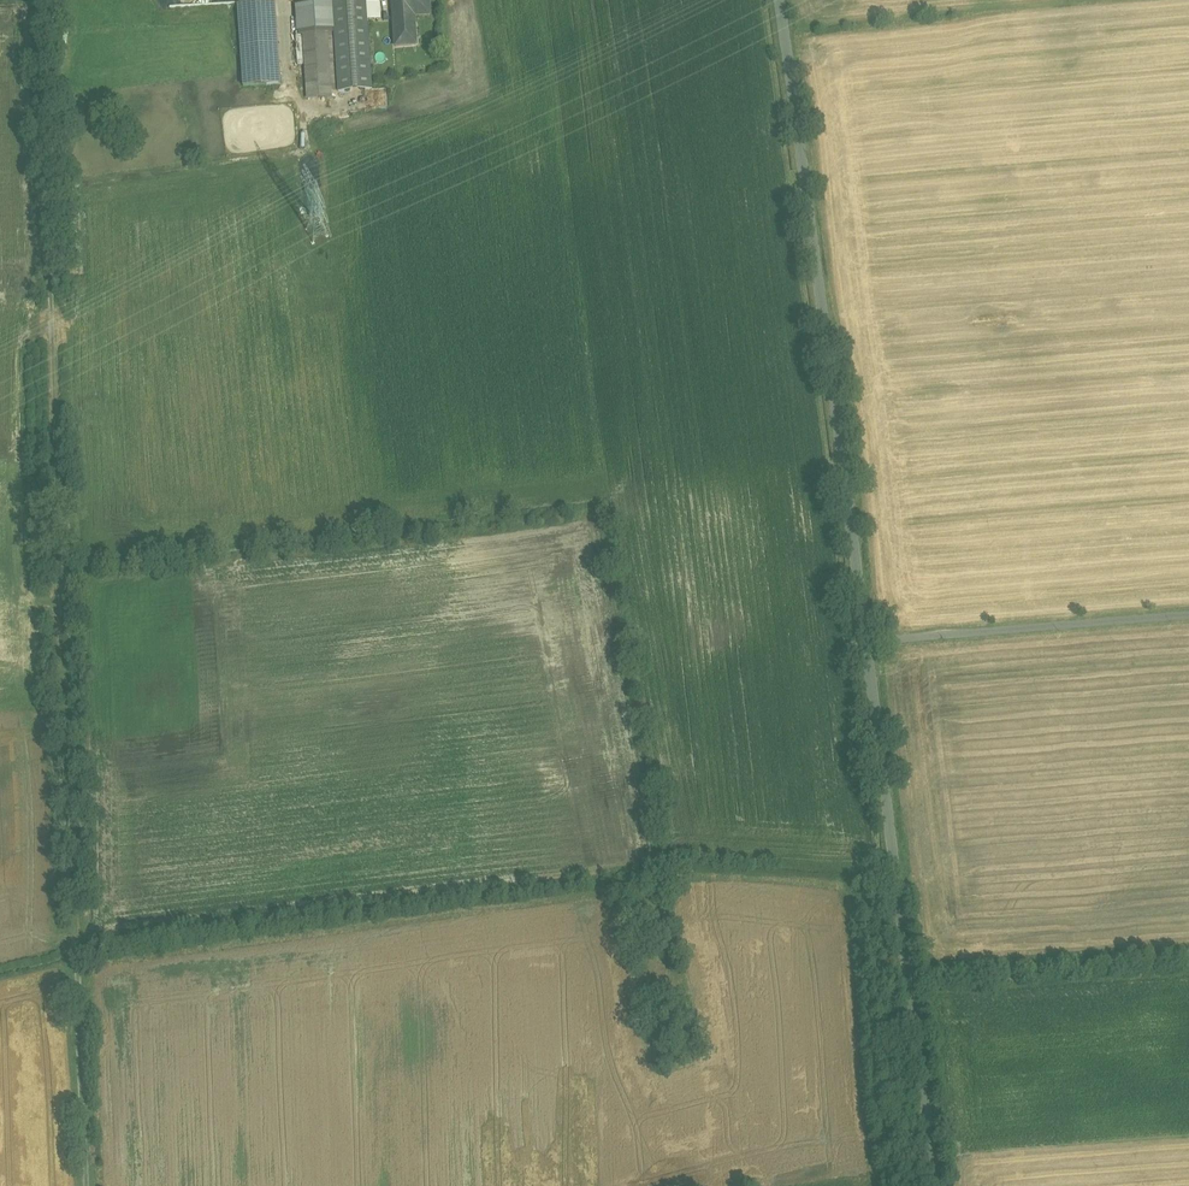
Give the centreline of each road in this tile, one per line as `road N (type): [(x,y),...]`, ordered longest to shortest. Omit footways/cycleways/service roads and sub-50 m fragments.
road 1 (track): [(42,0),(87,1185)]
road 2 (unclassified): [(866,641),(781,0)]
road 3 (unclassified): [(938,1185),(866,641)]
road 4 (unclassified): [(1188,615),(866,641)]
road 5 (track): [(49,193),(297,154),(307,146)]

